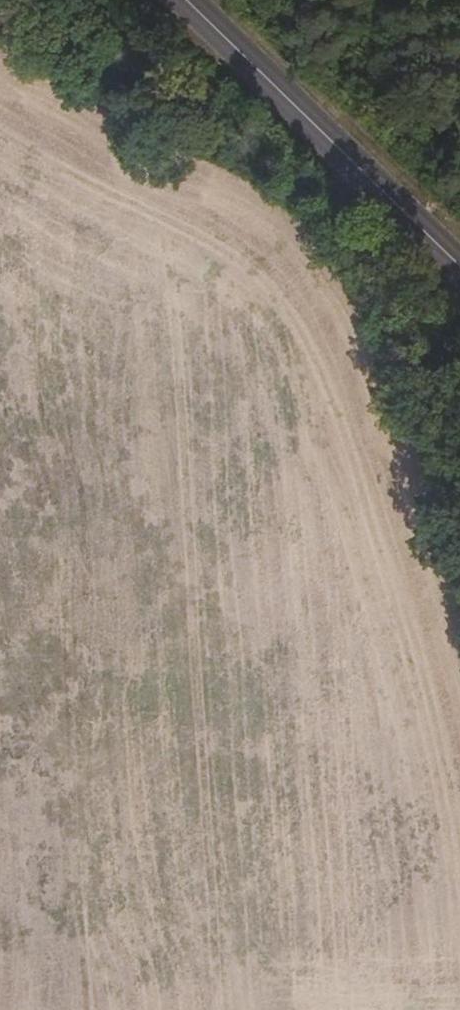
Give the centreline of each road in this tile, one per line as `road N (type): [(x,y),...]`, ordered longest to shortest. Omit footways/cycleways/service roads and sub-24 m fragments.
road 1 (track): [(310,118),(459,607)]
road 2 (secondary): [(187,0),(459,262)]

